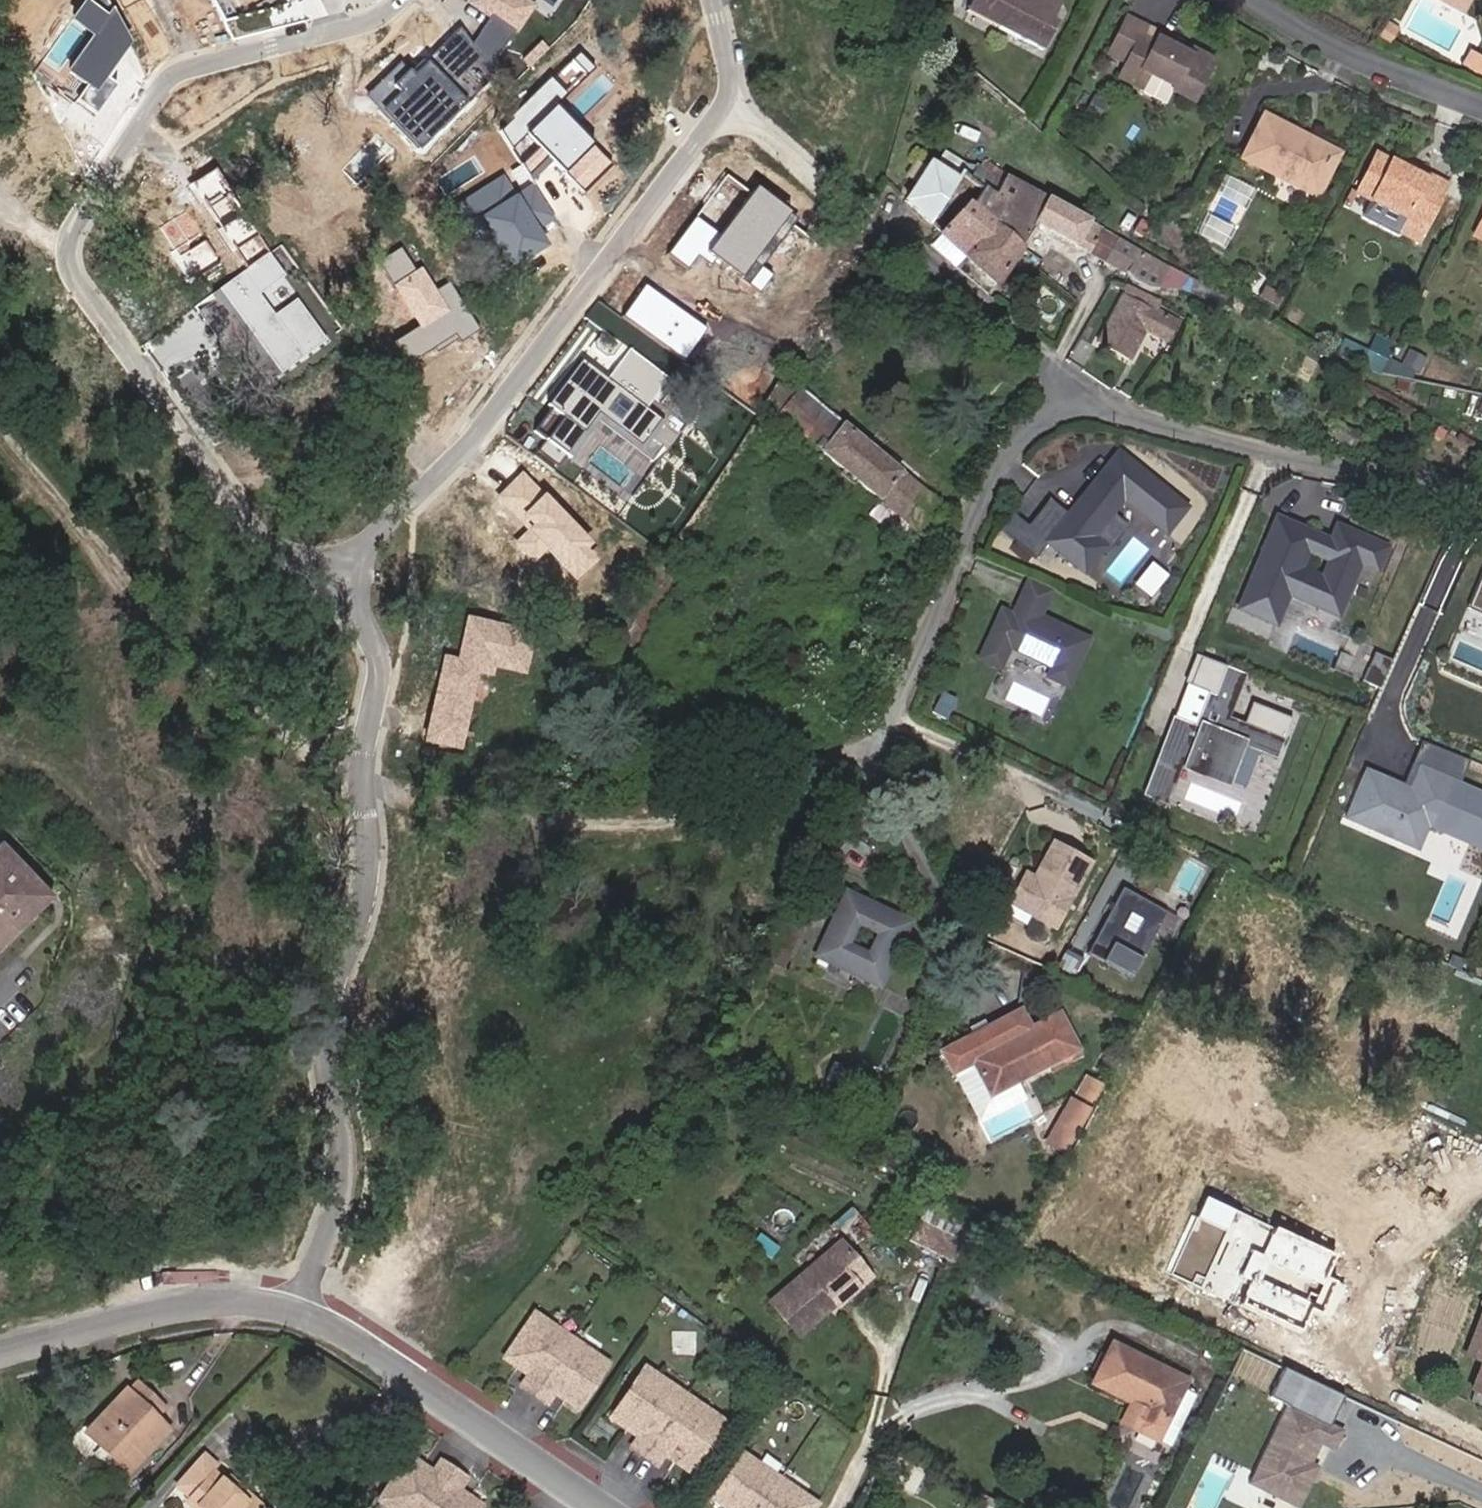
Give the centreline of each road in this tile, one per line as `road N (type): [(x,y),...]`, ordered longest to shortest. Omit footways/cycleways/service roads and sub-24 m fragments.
road 1 (residential): [(402,0),(360,24),(170,79),(66,245),(82,295),(255,530),(278,551),(310,561),(339,558)]
road 2 (residential): [(295,1308),(343,1187),(327,1040),(328,999),(367,886),(359,757),(378,663),(357,603),(363,545)]
road 3 (residential): [(363,545),(466,447),(725,102),(728,77),(711,0)]
road 4 (track): [(0,409),(99,550),(194,658),(359,757)]
road 5 (residential): [(1077,387),(1041,414),(988,482),(890,719),(867,752)]
road 6 (residential): [(1077,387),(1171,427),(1481,496)]
road 7 (residential): [(295,1308),(330,1323),(608,1507)]
road 8 (residential): [(0,1351),(170,1308),(220,1301),(295,1308)]
road 9 (residential): [(867,217),(1031,340),(1077,387)]
road 10 (residential): [(1481,108),(1377,66),(1255,0)]

